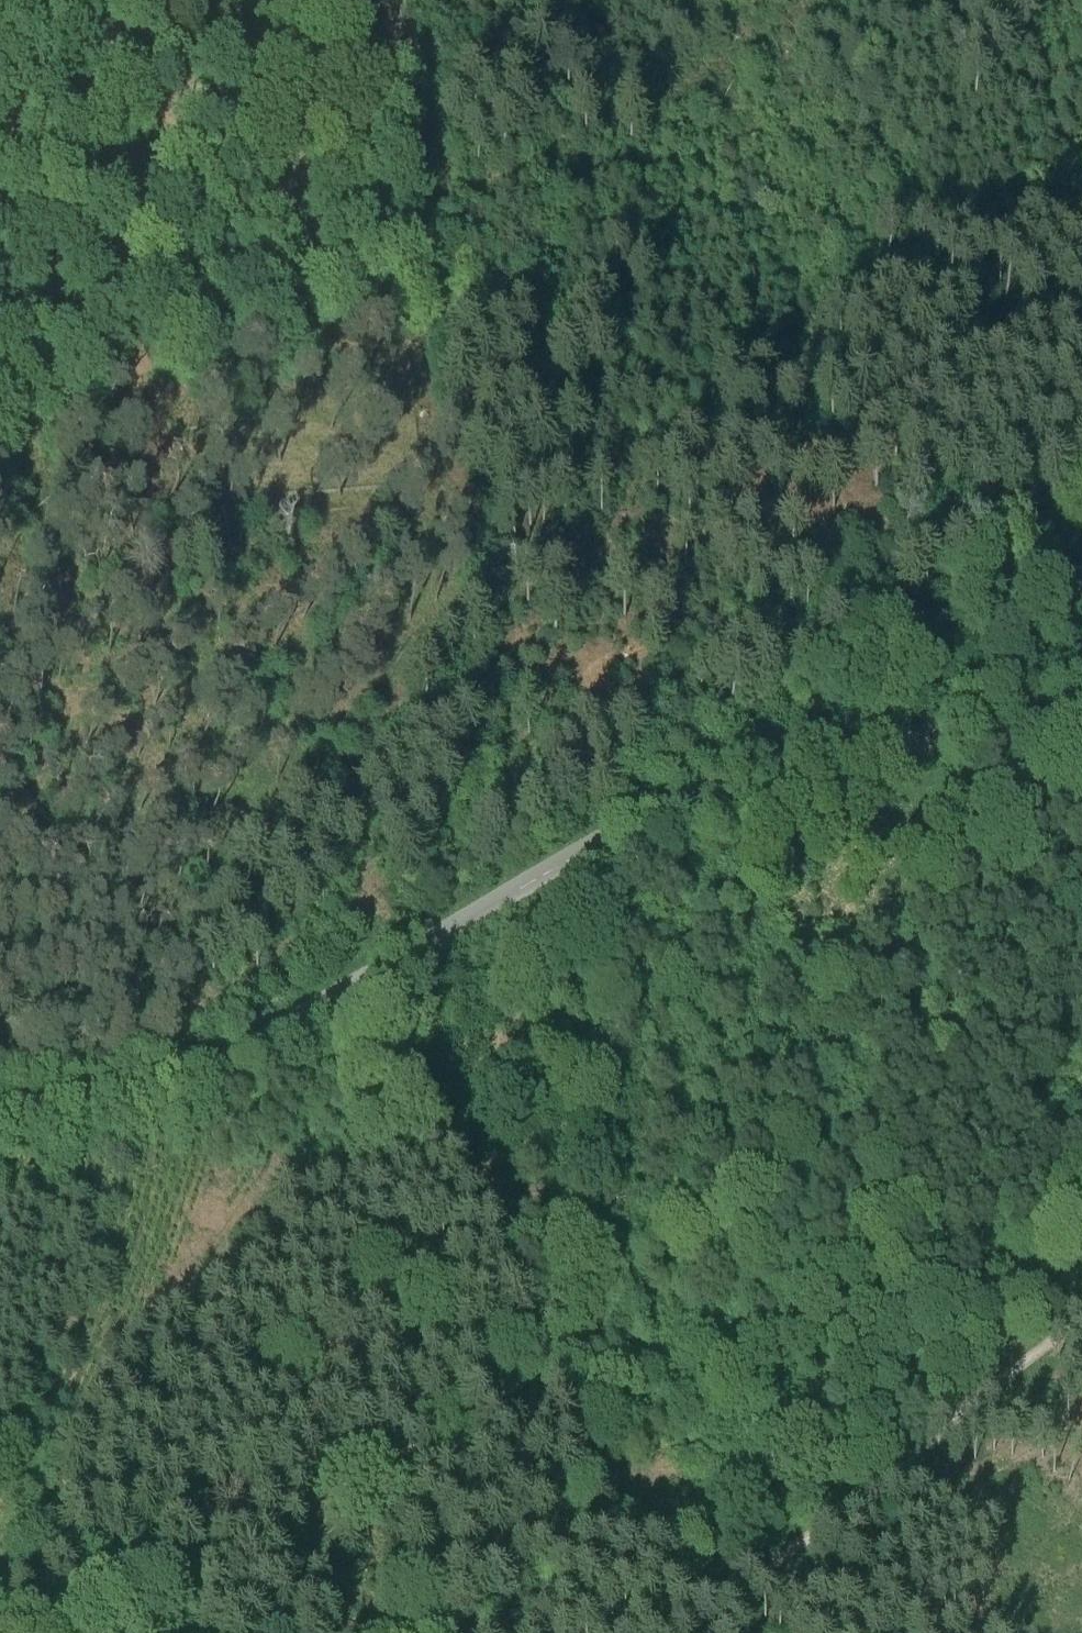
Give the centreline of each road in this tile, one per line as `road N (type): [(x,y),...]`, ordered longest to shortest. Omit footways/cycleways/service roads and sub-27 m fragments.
road 1 (track): [(1081,729),(887,746),(754,773),(695,796),(178,1088),(83,1109),(0,1111)]

